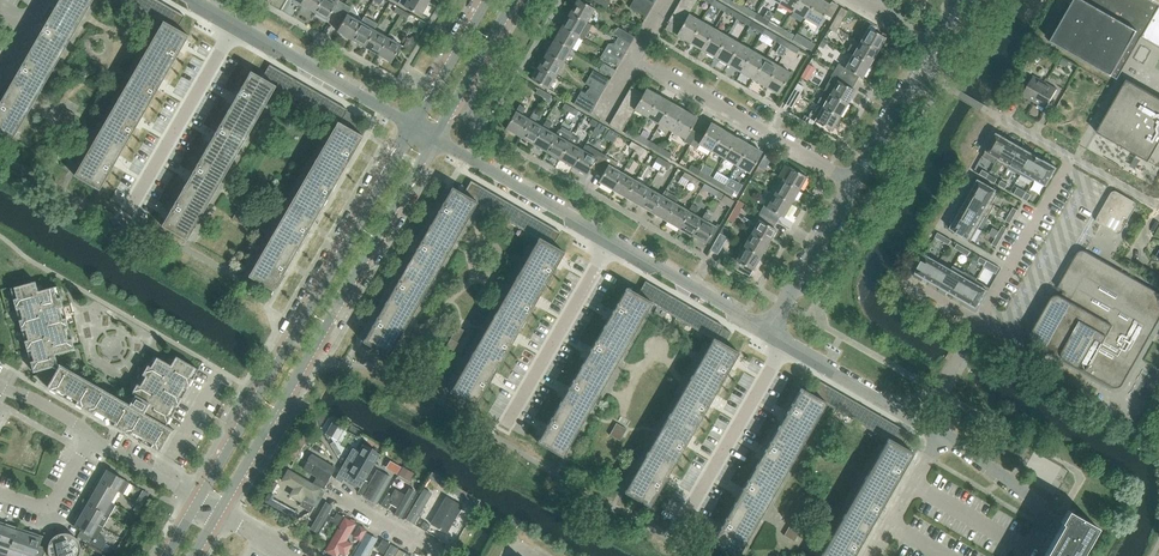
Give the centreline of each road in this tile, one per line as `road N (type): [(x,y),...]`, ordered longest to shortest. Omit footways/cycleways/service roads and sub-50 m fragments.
road 1 (tertiary): [(413,127),(199,501)]
road 2 (tertiary): [(218,512),(434,140)]
road 3 (residential): [(769,331),(434,140)]
road 4 (residential): [(900,412),(948,375),(1072,158)]
road 5 (unclassified): [(413,127),(188,0)]
road 6 (residential): [(854,183),(632,60)]
road 7 (residential): [(769,331),(854,183)]
road 8 (tertiary): [(434,140),(516,0)]
road 9 (residential): [(854,183),(934,43)]
road 10 (residential): [(900,412),(769,331)]
road 11 (tertiary): [(488,0),(413,127)]
road 12 (residential): [(0,493),(51,511),(91,437)]
road 13 (residential): [(157,477),(220,371)]

